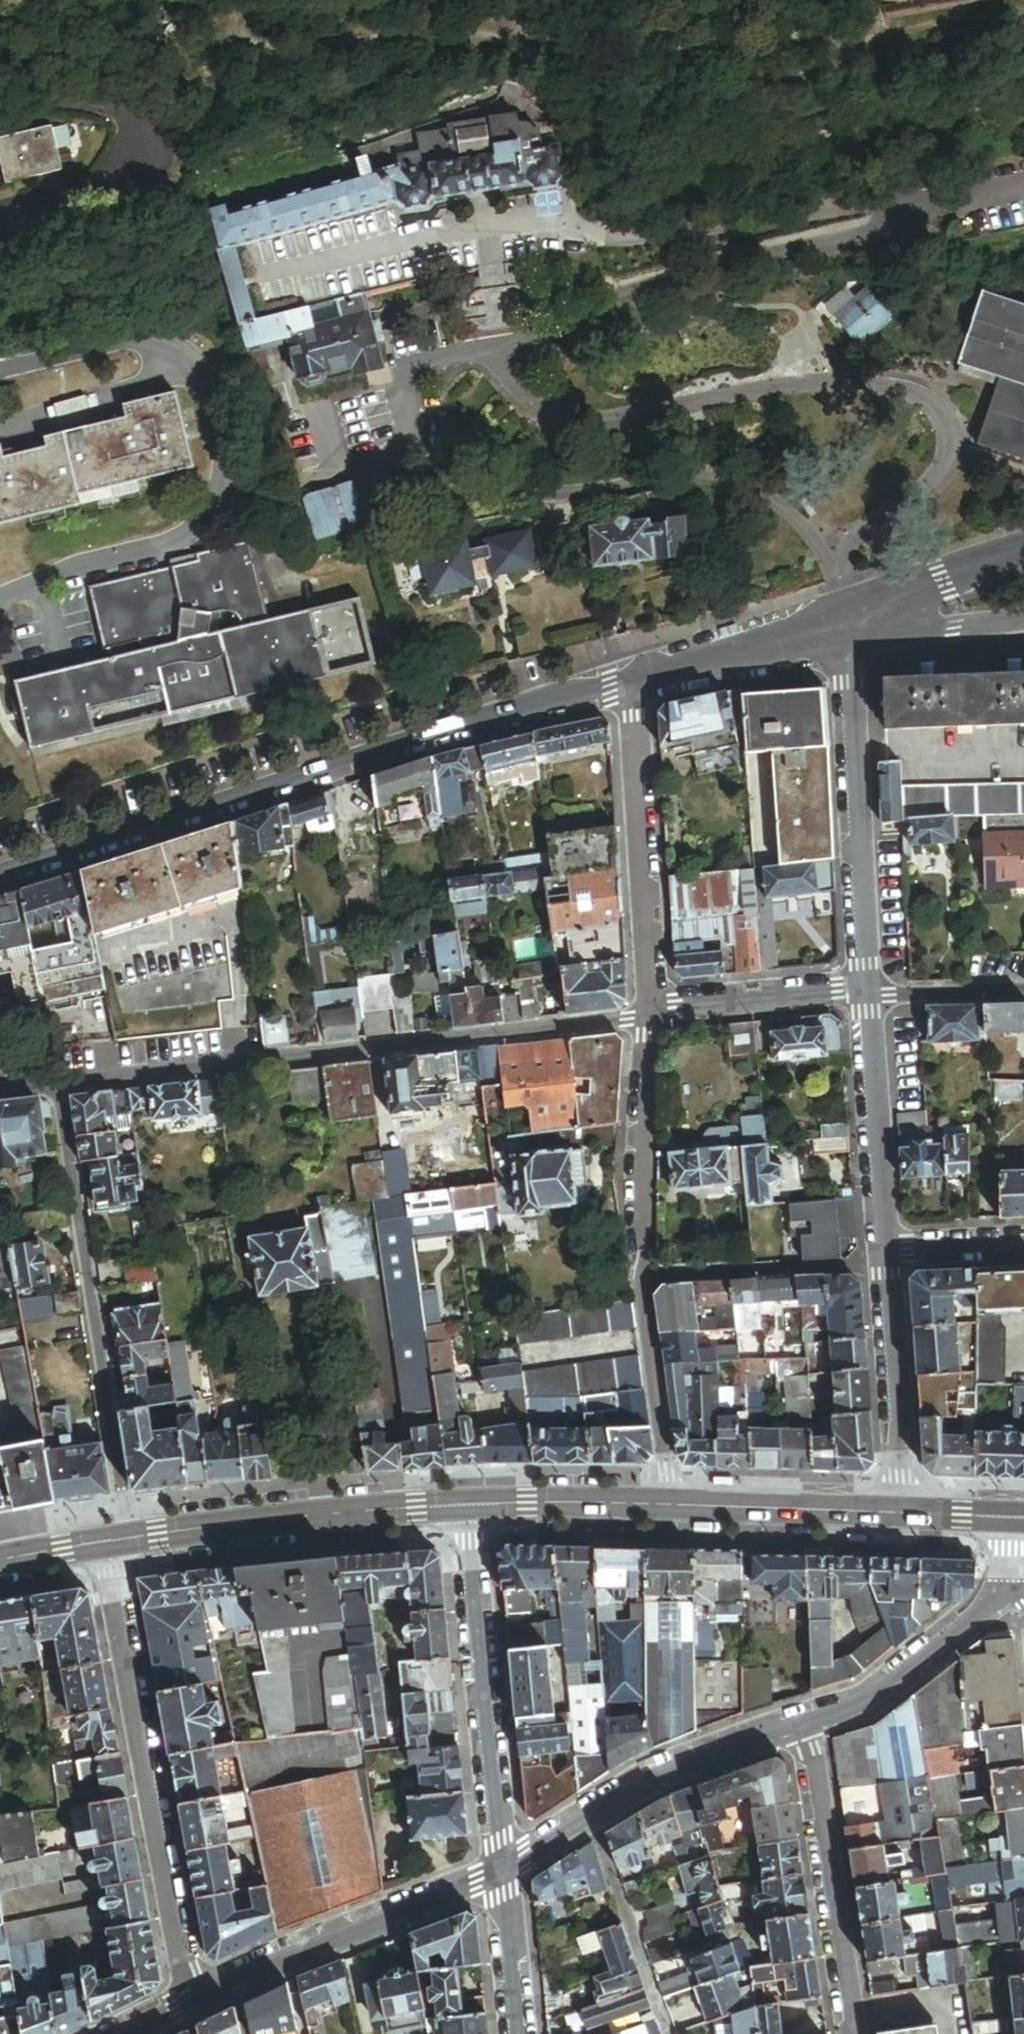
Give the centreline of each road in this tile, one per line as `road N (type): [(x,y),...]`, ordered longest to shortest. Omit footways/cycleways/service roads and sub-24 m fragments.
road 1 (residential): [(634,678),(0,875)]
road 2 (residential): [(648,1017),(58,1087)]
road 3 (residential): [(104,1542),(189,2003)]
road 4 (residential): [(58,1087),(130,1537)]
road 5 (residential): [(864,997),(840,615)]
road 6 (residential): [(507,1868),(470,1510)]
road 7 (residential): [(189,2003),(507,1868)]
road 8 (secondary): [(130,1537),(470,1510)]
road 9 (residential): [(634,678),(648,1017)]
road 10 (residential): [(507,1868),(648,1780),(806,1723)]
road 11 (residential): [(806,1723),(853,2033)]
road 12 (residential): [(885,1265),(864,997)]
road 13 (residential): [(648,1017),(638,1186),(643,1281)]
road 14 (residential): [(806,1723),(868,1702),(1018,1578)]
road 15 (residential): [(903,1516),(885,1265)]
road 16 (residential): [(643,1281),(885,1265)]
road 17 (residential): [(643,1281),(674,1513)]
road 18 (secondary): [(674,1513),(903,1516)]
road 19 (residential): [(864,997),(648,1017)]
road 20 (residential): [(840,615),(634,678)]
road 21 (secondary): [(470,1510),(674,1513)]
road 22 (residential): [(1023,553),(840,615)]
road 23 (residential): [(1023,619),(955,626),(840,615)]
road 24 (residential): [(522,2033),(507,1868)]
road 25 (unclassified): [(864,997),(1023,991)]
road 26 (residential): [(885,1265),(929,1250),(1023,1244)]

